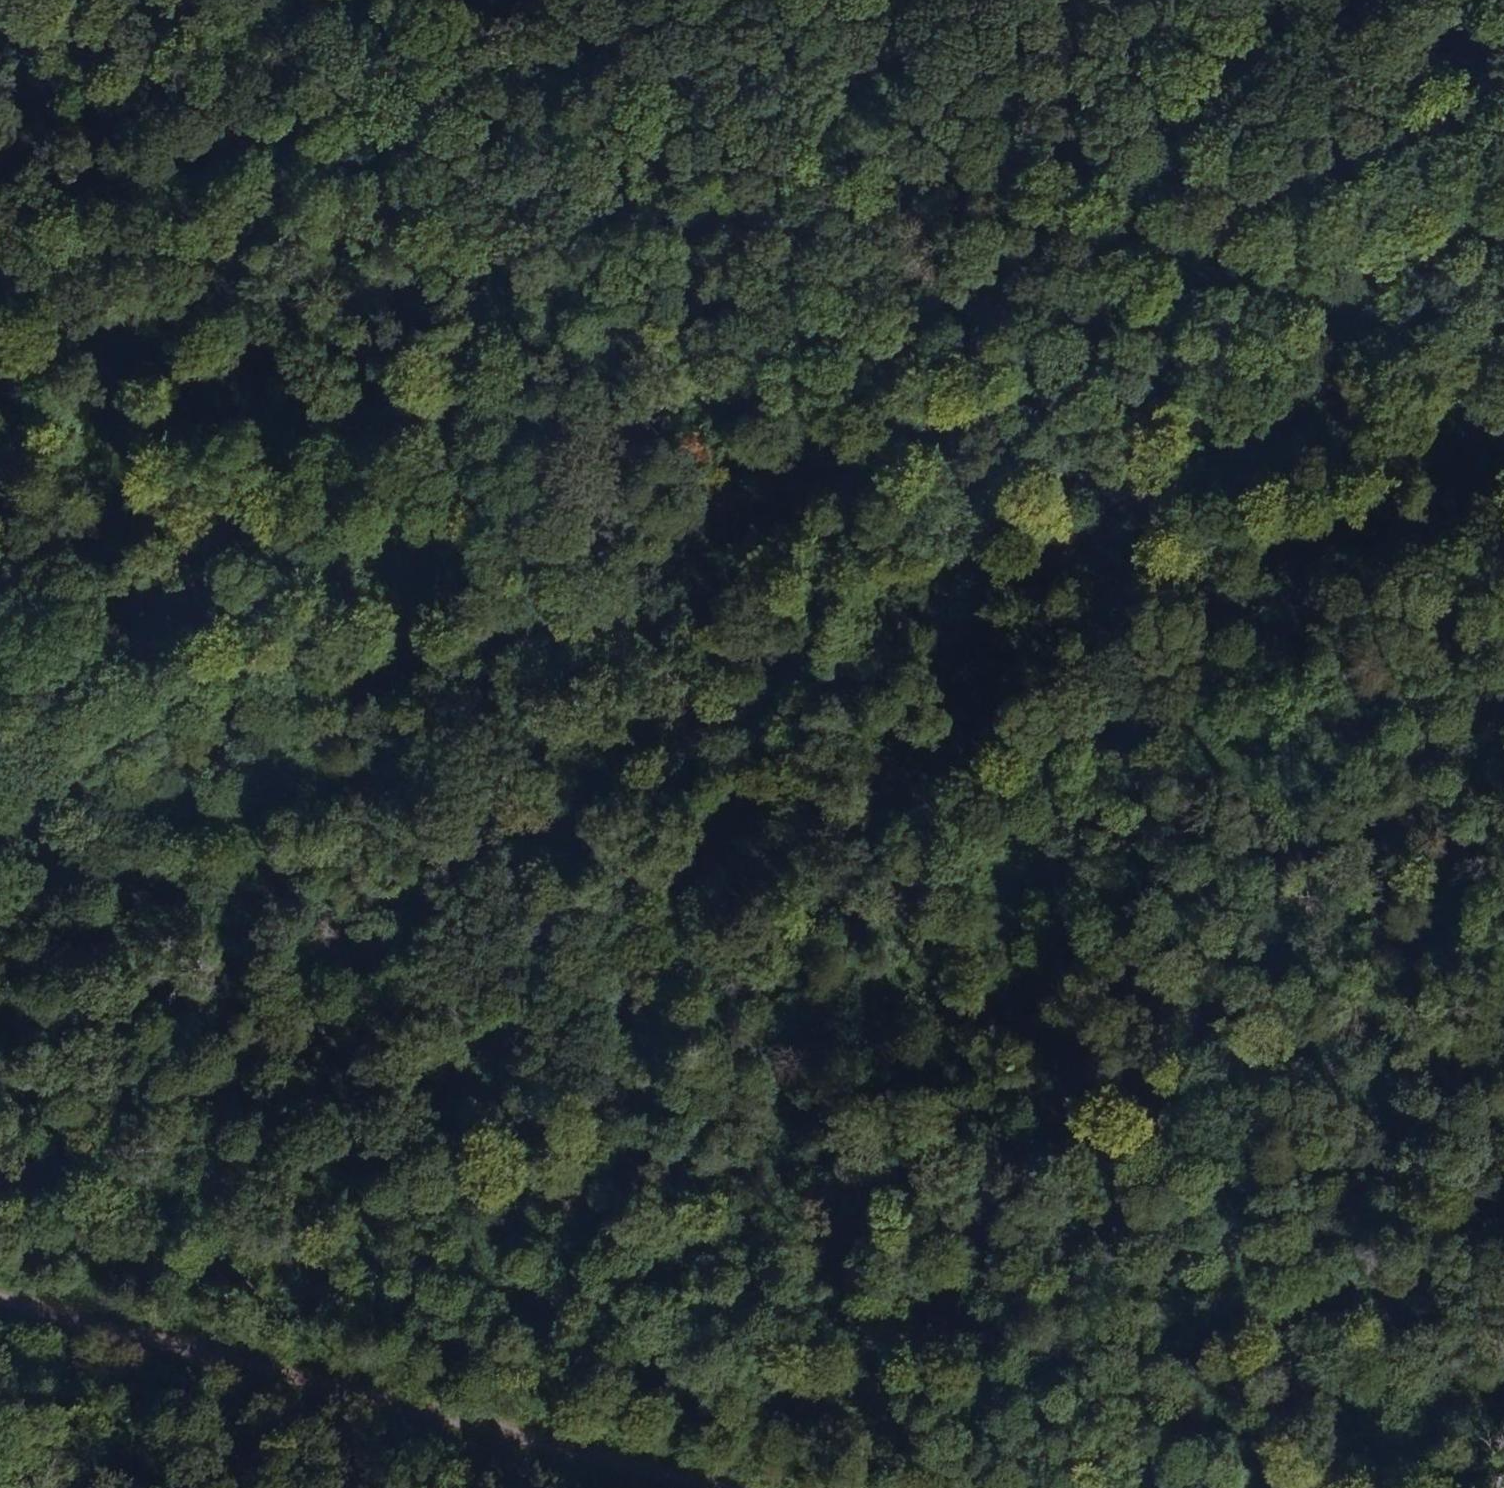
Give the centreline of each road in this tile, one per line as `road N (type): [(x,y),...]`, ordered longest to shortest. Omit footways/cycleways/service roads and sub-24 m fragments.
road 1 (track): [(0,1309),(703,1487)]

